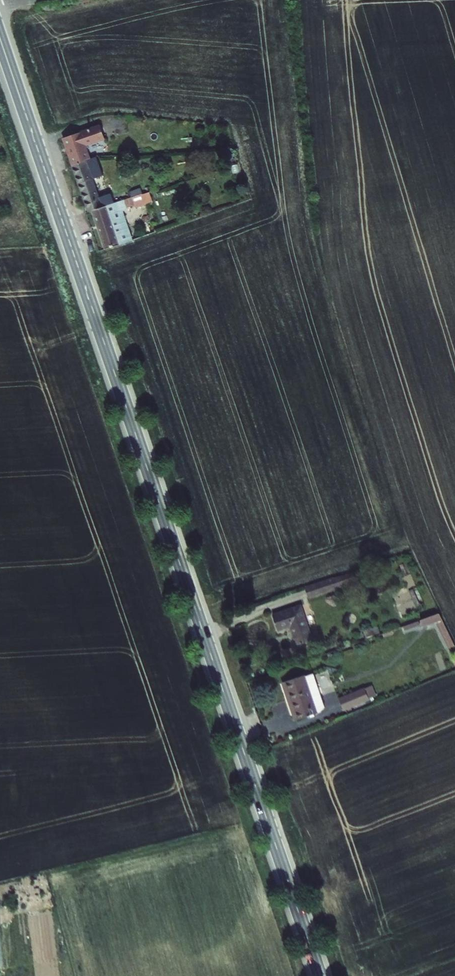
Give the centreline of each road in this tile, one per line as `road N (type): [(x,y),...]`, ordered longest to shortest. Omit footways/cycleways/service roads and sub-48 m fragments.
road 1 (secondary): [(320,975),(0,38)]

